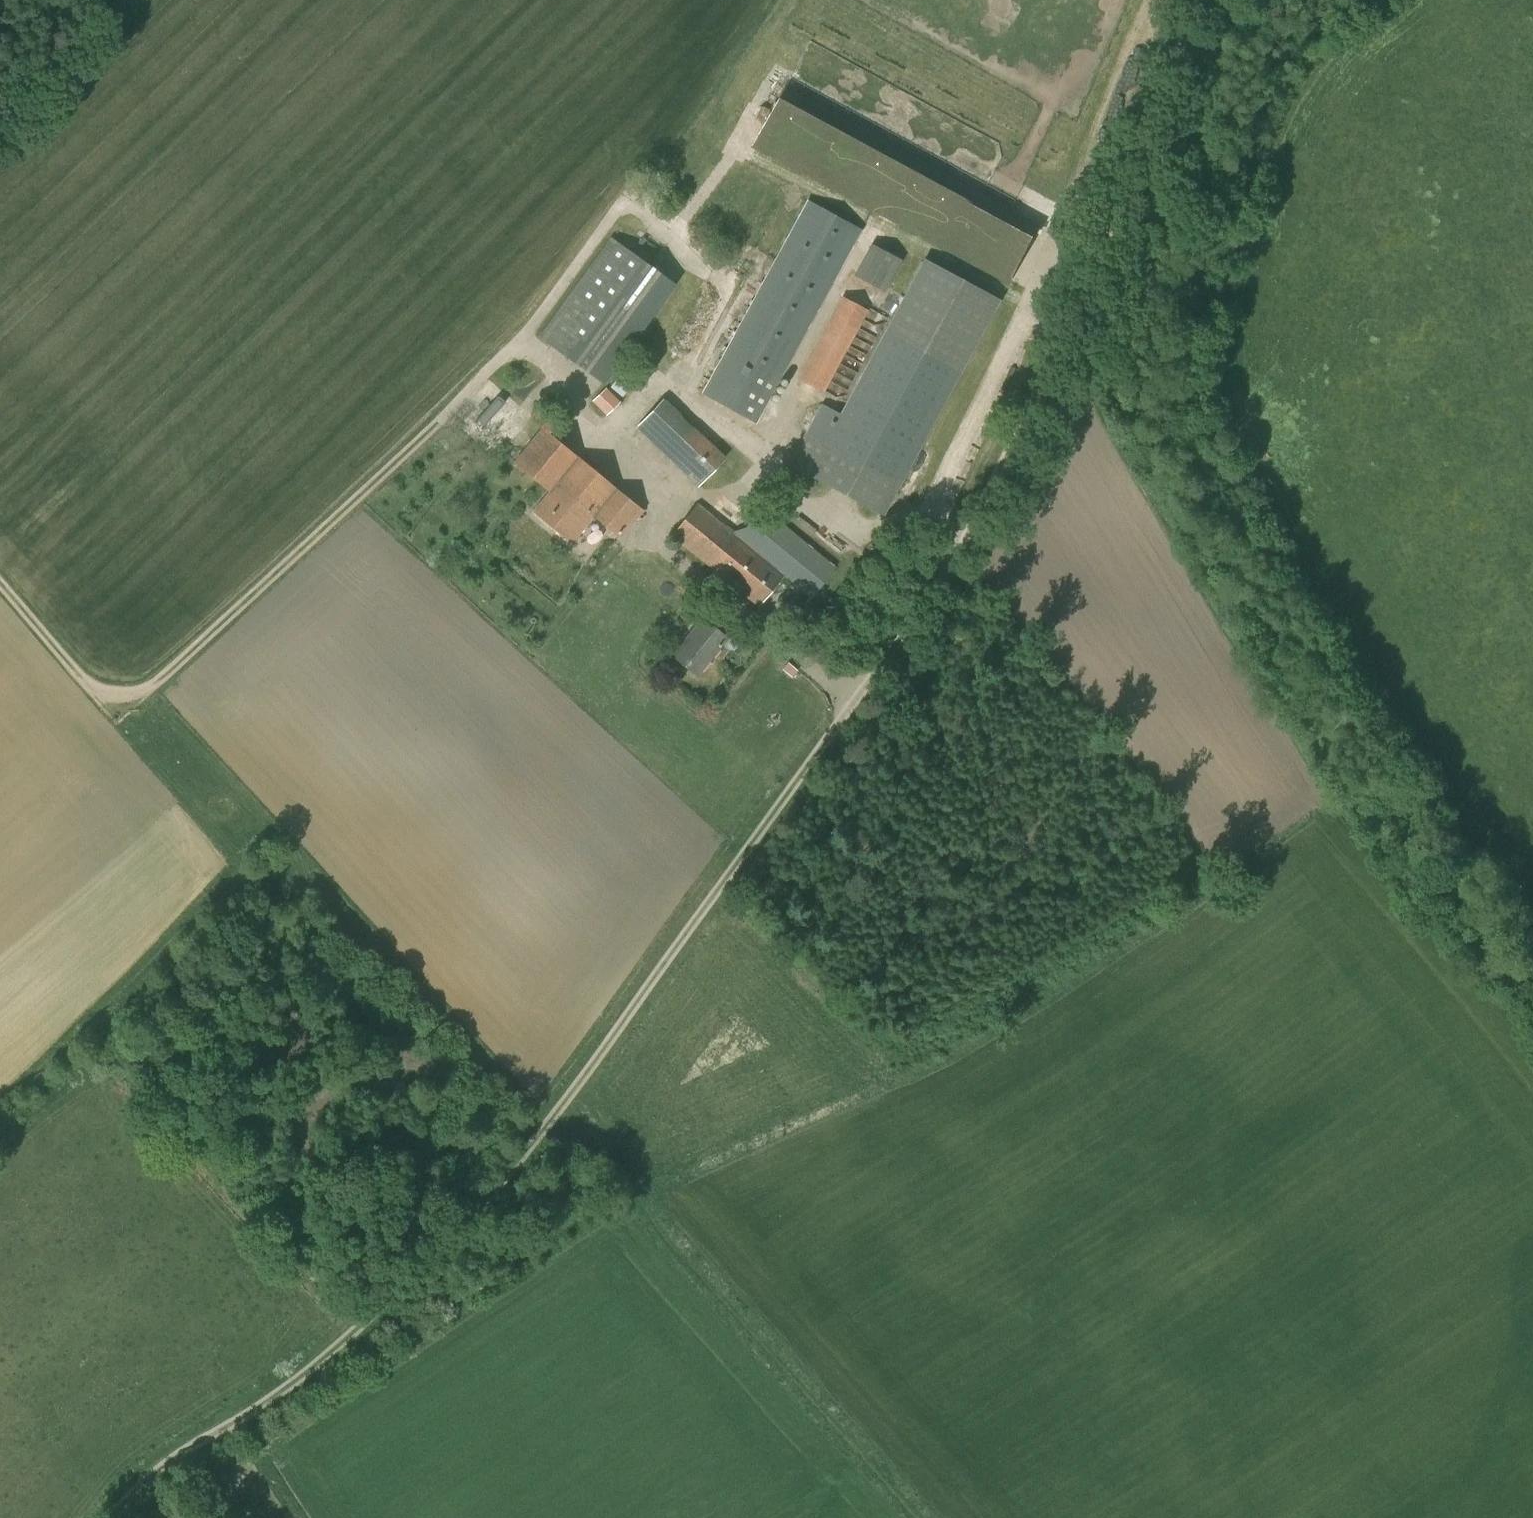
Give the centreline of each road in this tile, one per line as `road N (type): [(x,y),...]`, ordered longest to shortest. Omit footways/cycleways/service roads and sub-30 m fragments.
road 1 (track): [(111,1517),(147,1475),(245,1407),(542,1125),(707,882),(915,609),(1056,361),(1194,0)]

